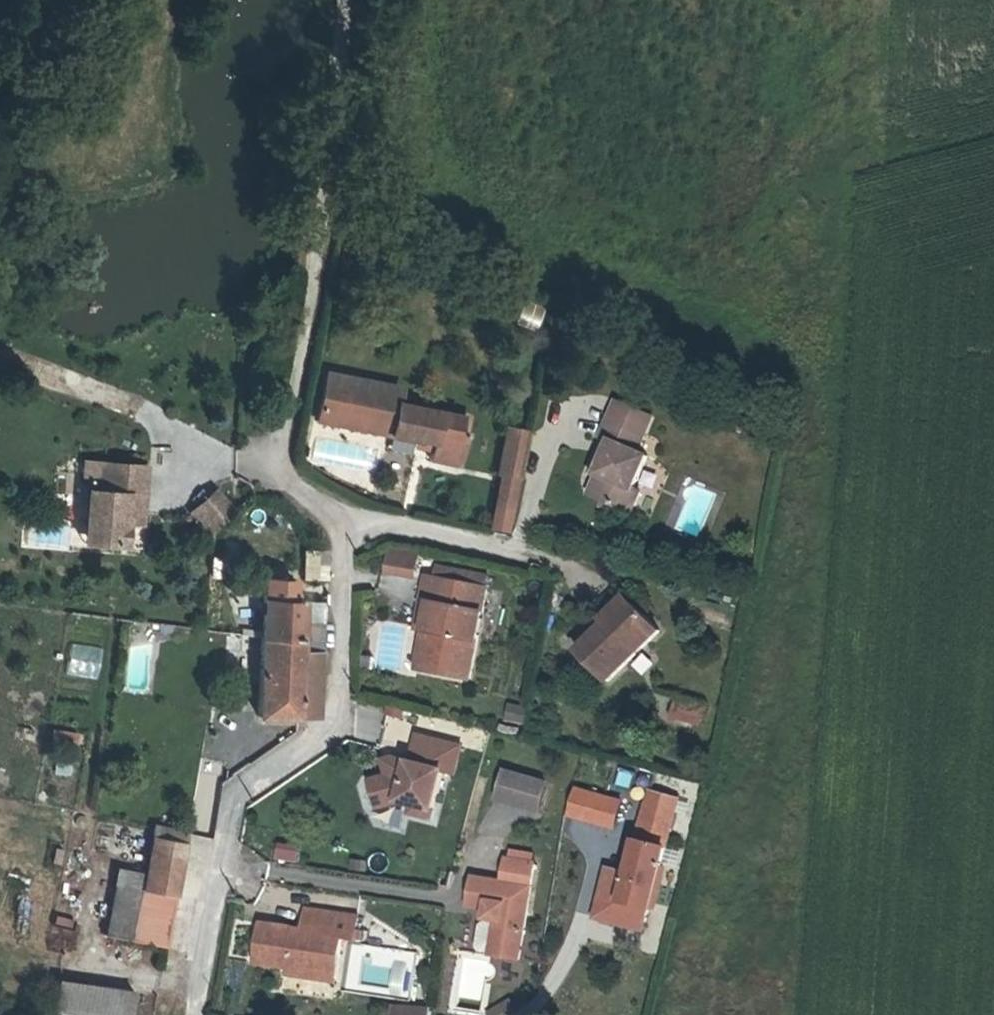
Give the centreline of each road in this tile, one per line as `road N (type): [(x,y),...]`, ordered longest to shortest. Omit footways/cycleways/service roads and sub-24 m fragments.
road 1 (track): [(340,0),(325,184),(281,473)]

